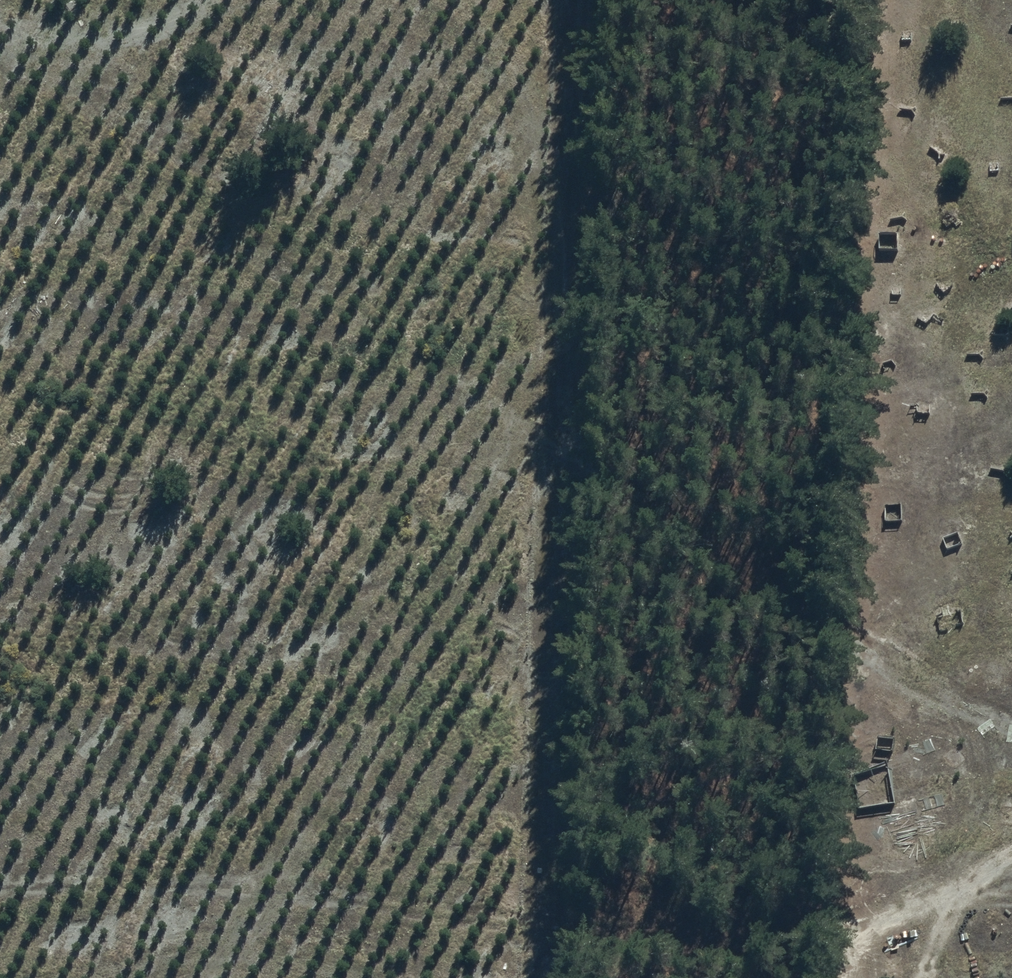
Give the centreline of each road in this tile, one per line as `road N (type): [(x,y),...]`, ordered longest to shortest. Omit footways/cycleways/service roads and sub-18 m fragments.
road 1 (track): [(209,977),(276,892),(404,688),(482,518),(510,422),(611,373),(617,223),(526,127),(505,67),(472,24),(438,0)]
road 2 (track): [(1011,729),(917,684),(581,472),(274,258),(200,219),(144,202),(0,194)]
road 3 (track): [(0,886),(276,892),(556,934),(720,943),(875,921),(1011,880)]
road 4 (track): [(39,65),(359,96),(400,82),(418,61),(430,0)]
road 5 (track): [(117,977),(240,954),(342,977)]
road 6 (track): [(956,703),(970,738),(976,805),(970,834),(923,909)]

